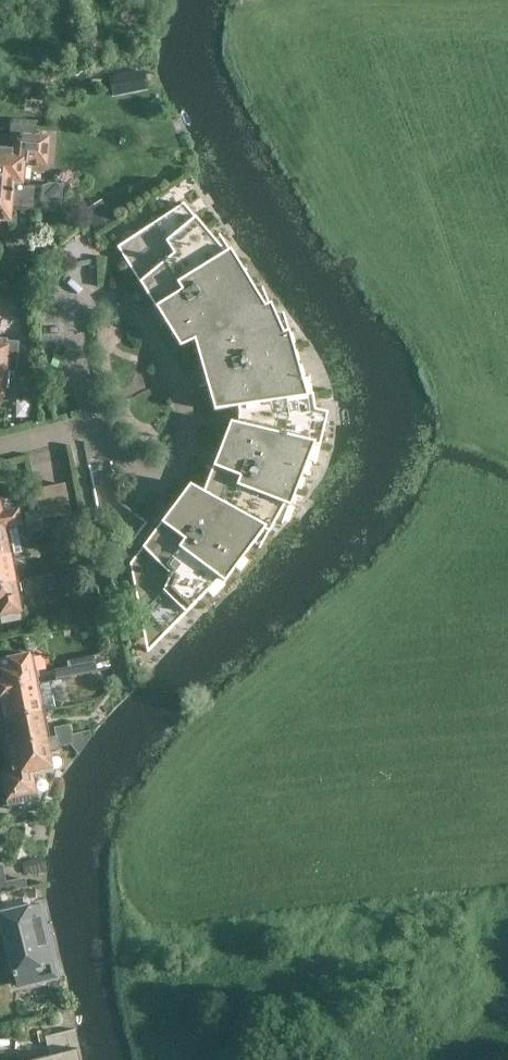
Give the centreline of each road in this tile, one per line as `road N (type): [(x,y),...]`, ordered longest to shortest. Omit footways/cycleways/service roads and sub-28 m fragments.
road 1 (residential): [(96,418),(74,328),(84,300),(105,295),(125,307),(174,374),(185,406),(182,435),(164,464),(137,469),(119,458)]

